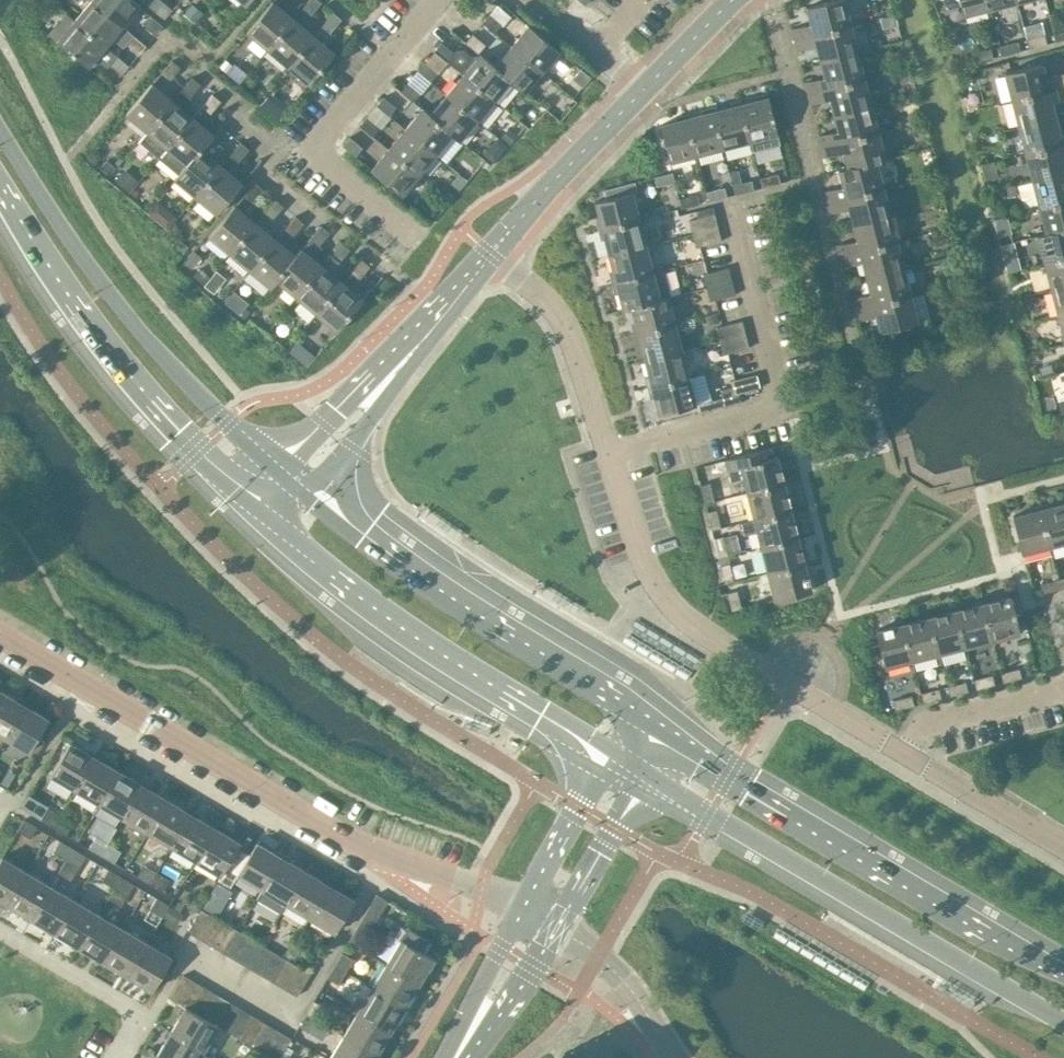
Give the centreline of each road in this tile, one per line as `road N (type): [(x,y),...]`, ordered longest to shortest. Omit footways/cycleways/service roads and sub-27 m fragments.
road 1 (residential): [(520,909),(353,840),(0,634)]
road 2 (secondary): [(644,779),(1063,1022)]
road 3 (secondary): [(1063,970),(650,717)]
road 4 (residential): [(609,454),(650,587),(784,681),(903,746)]
road 5 (secondary): [(276,469),(107,291),(0,131)]
road 6 (secondary): [(259,511),(408,630),(610,759)]
road 7 (secondary): [(0,191),(176,436),(259,511)]
road 8 (secondary): [(650,717),(304,495)]
road 9 (residential): [(609,454),(788,410),(737,207)]
road 10 (residential): [(418,238),(312,150),(441,0)]
road 11 (residential): [(490,255),(566,330),(609,454)]
road 12 (tertiary): [(490,255),(643,90)]
road 13 (residential): [(0,932),(142,1017),(117,1057)]
road 14 (residential): [(903,746),(1063,851)]
road 15 (tertiary): [(304,495),(353,446),(415,343)]
road 16 (tertiary): [(415,343),(368,375),(276,469)]
road 17 (residential): [(673,1057),(644,1005),(599,958),(555,930)]
road 18 (tertiary): [(610,759),(576,805),(520,909)]
road 19 (tertiary): [(555,930),(644,779)]
road 20 (residential): [(903,746),(927,726),(1063,690)]
road 21 (residential): [(643,90),(532,0)]
road 22 (tertiary): [(643,90),(731,0)]

